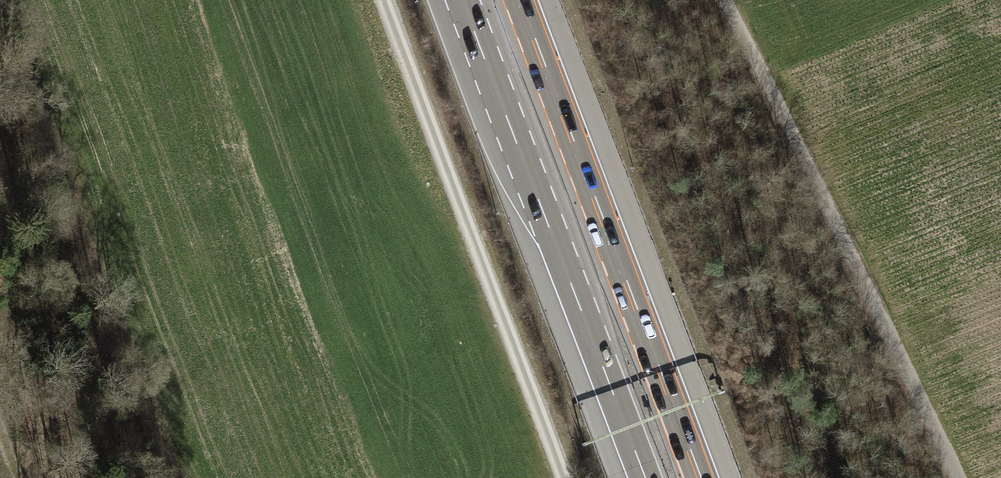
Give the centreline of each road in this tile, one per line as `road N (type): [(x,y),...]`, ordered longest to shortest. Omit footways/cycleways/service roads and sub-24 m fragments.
road 1 (track): [(957,477),(729,0)]
road 2 (motorway): [(454,0),(645,477)]
road 3 (motorway): [(704,477),(523,0)]
road 4 (track): [(558,477),(382,0)]

